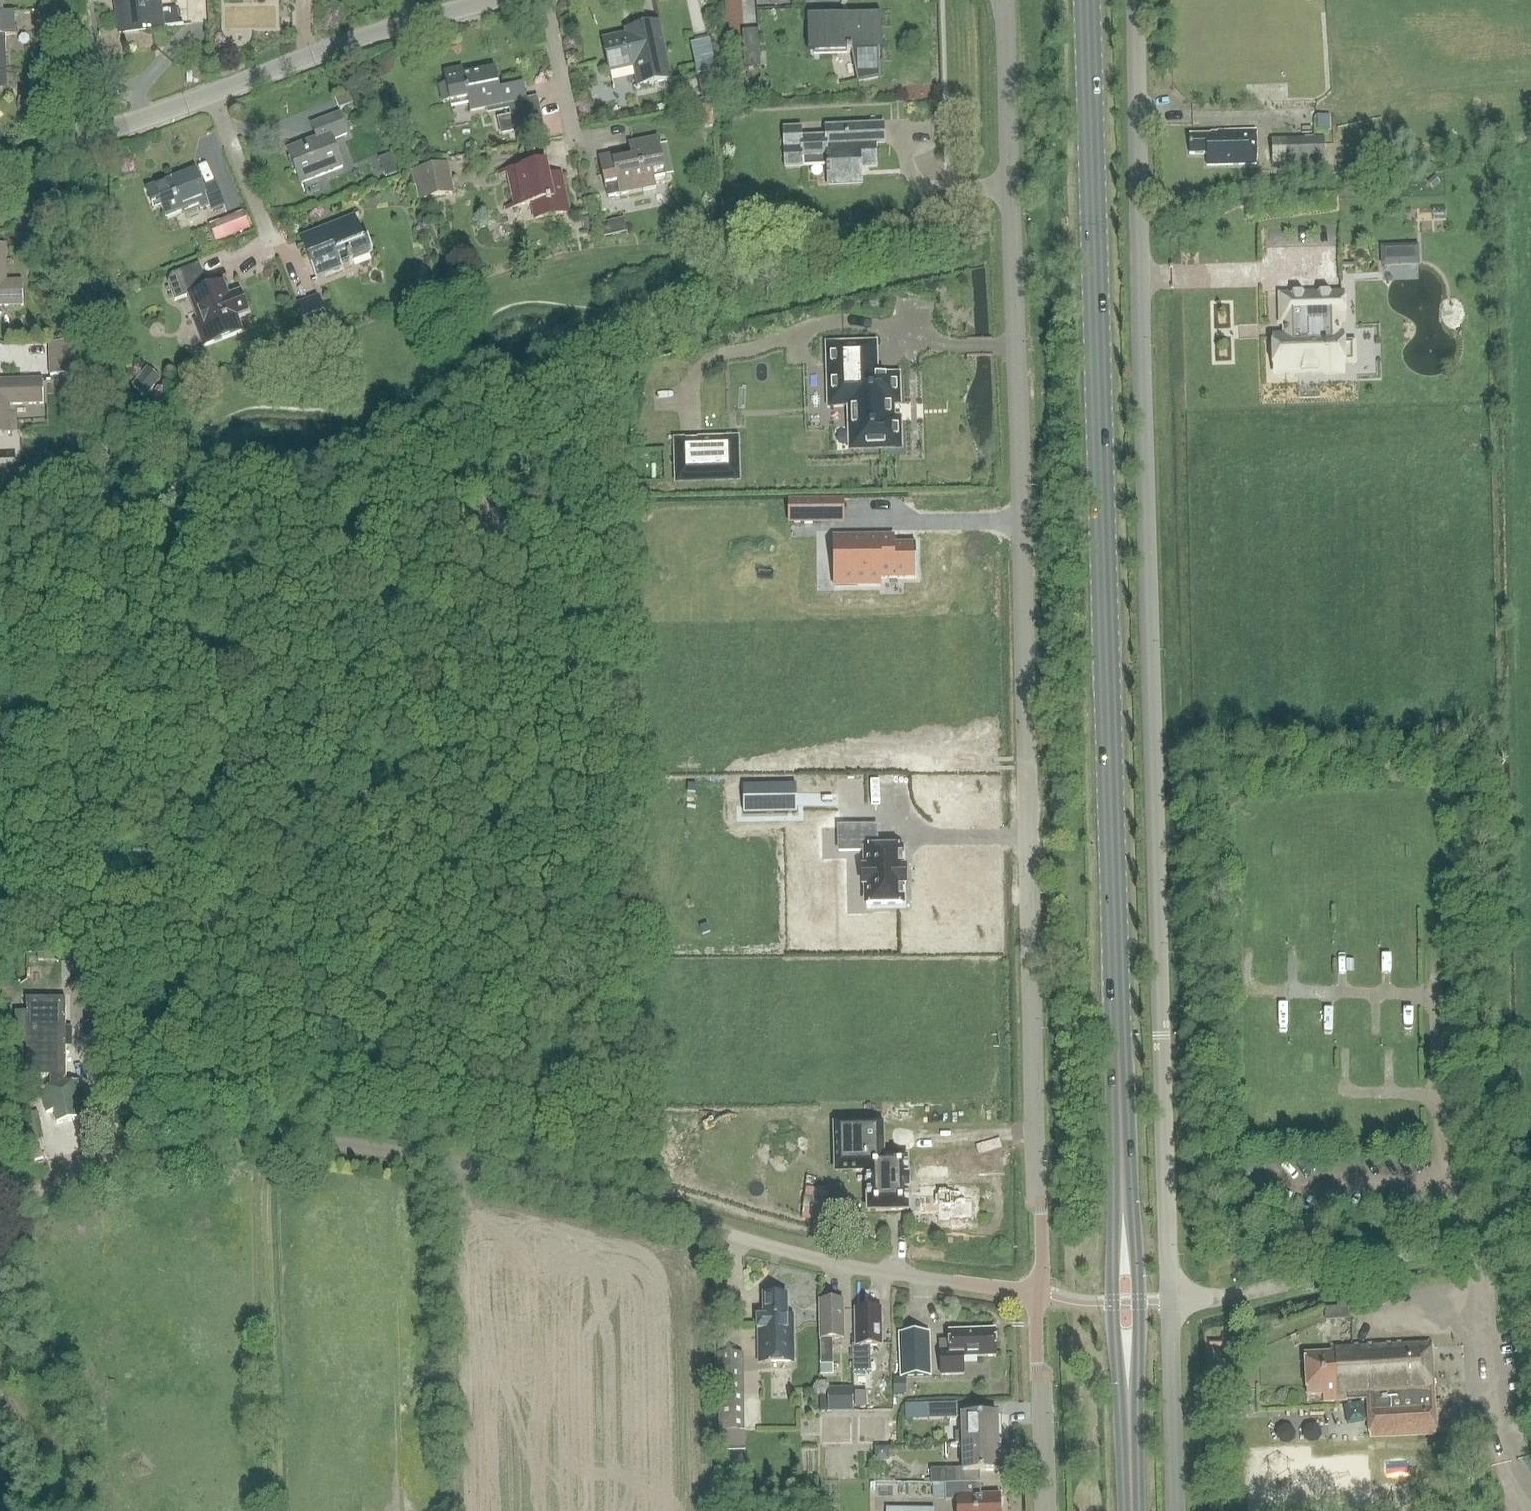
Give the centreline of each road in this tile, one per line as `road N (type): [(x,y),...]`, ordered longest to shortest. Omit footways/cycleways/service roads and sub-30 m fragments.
road 1 (primary): [(1137,1510),(1085,0)]
road 2 (unclassified): [(1174,1510),(1137,0)]
road 3 (residential): [(1040,1295),(1022,420),(1003,0)]
road 4 (unclassified): [(1040,1295),(848,1270),(345,1144),(302,1138),(219,1145),(111,1169)]
road 5 (track): [(282,1510),(267,1191),(280,1139)]
road 6 (track): [(1169,1305),(1530,1223)]
road 7 (residential): [(212,95),(493,0)]
road 8 (residential): [(0,158),(212,95)]
road 9 (residential): [(1047,1510),(1040,1295)]
road 10 (residential): [(212,95),(278,251)]
road 11 (residential): [(548,0),(576,143)]

